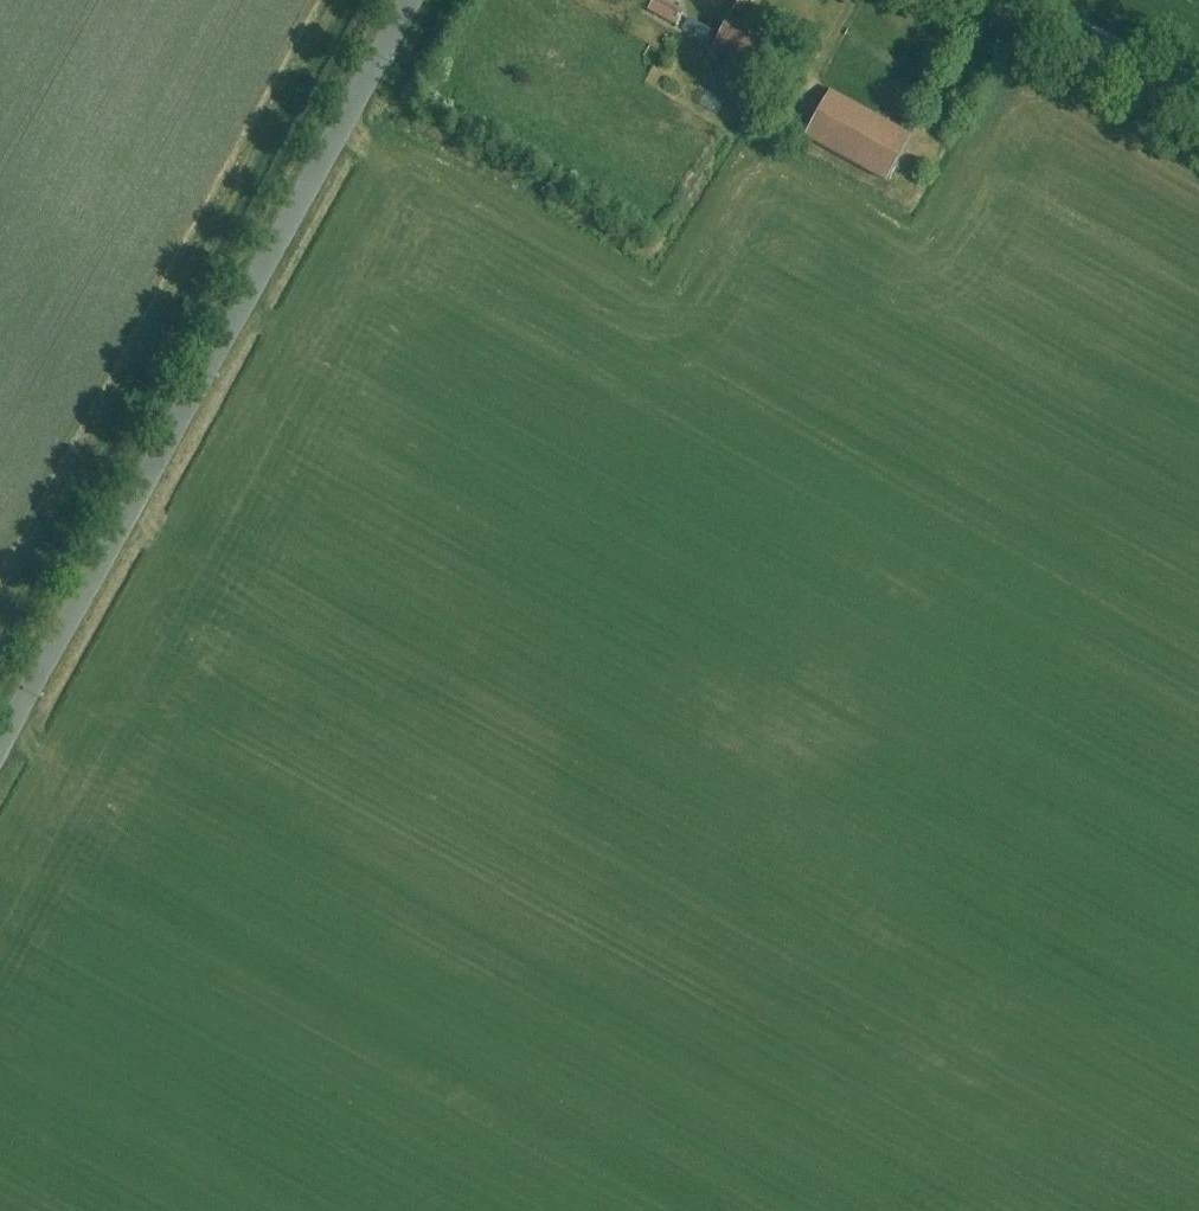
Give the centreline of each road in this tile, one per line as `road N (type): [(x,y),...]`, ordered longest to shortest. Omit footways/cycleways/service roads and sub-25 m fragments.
road 1 (unclassified): [(0,741),(409,0)]
road 2 (track): [(1198,109),(1025,11)]

